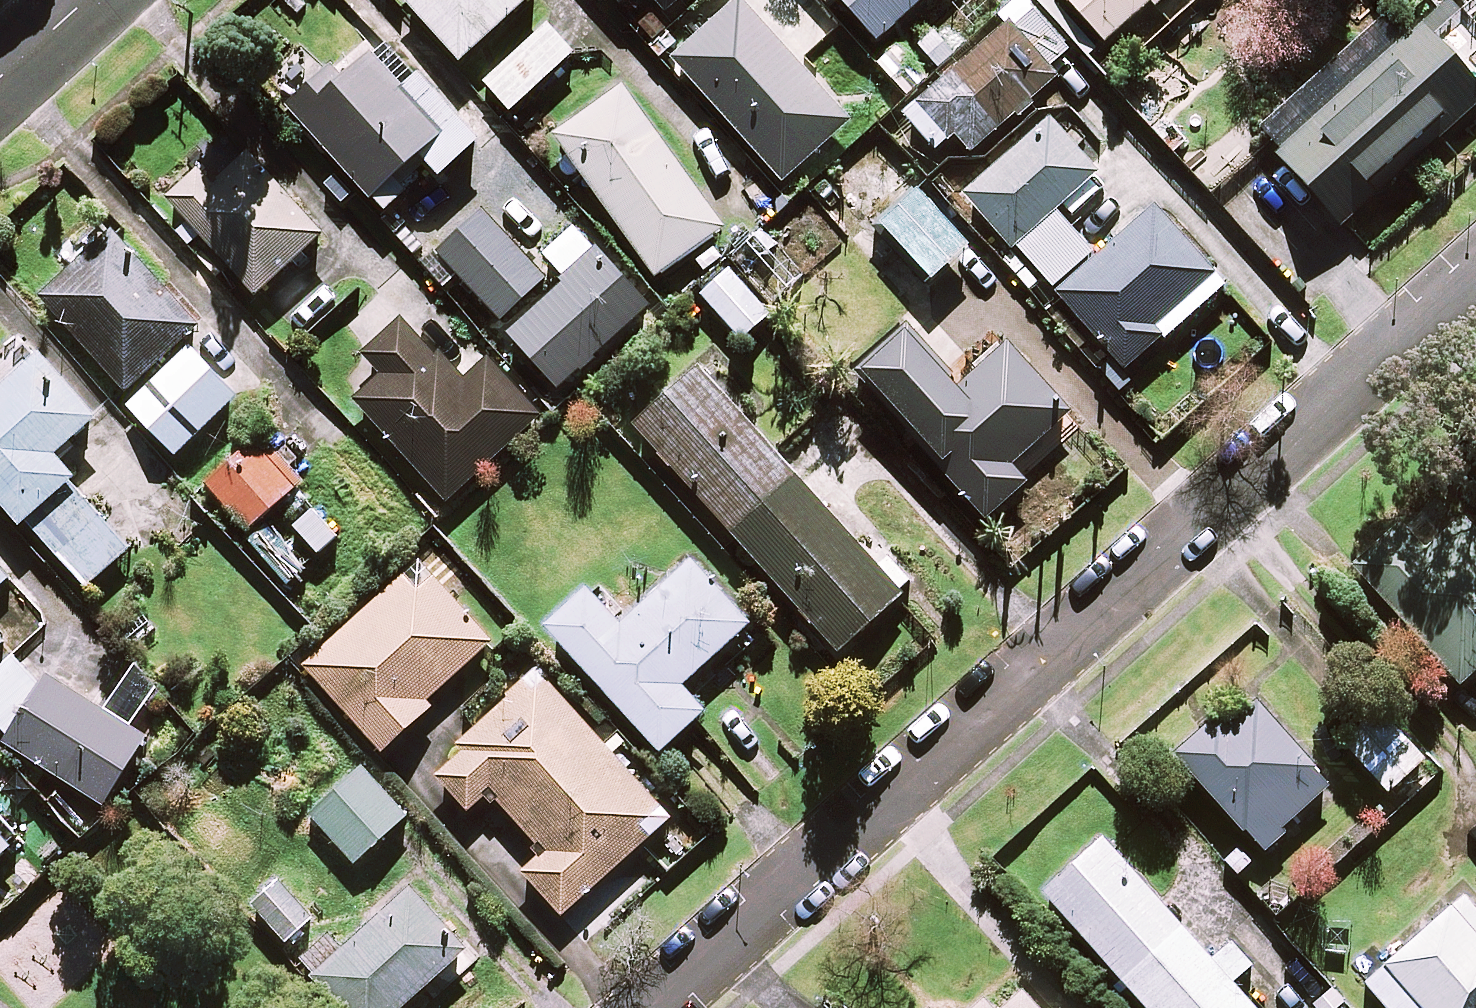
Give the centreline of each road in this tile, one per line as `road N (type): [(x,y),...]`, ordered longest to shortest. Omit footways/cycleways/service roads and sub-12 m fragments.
road 1 (residential): [(660,1007),(1475,273)]

